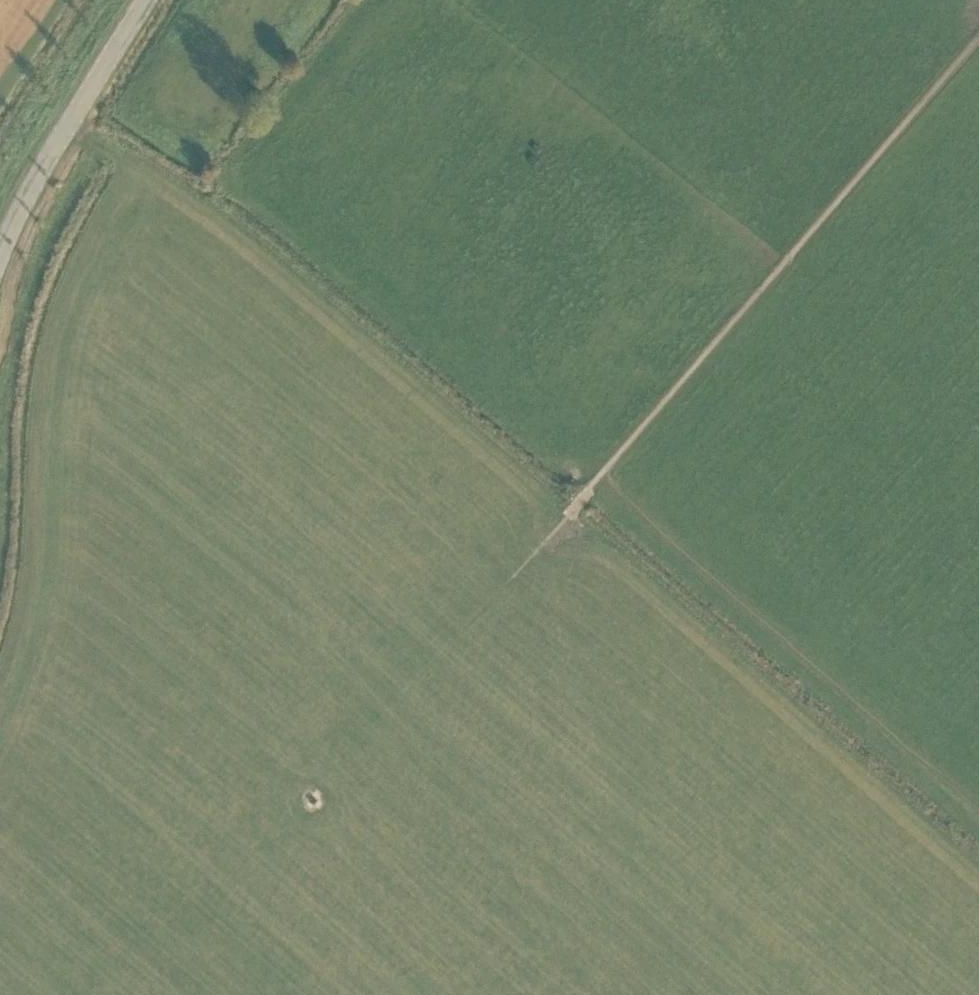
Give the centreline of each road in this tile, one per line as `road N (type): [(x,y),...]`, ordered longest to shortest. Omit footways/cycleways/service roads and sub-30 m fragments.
road 1 (tertiary): [(0,251),(148,0)]

